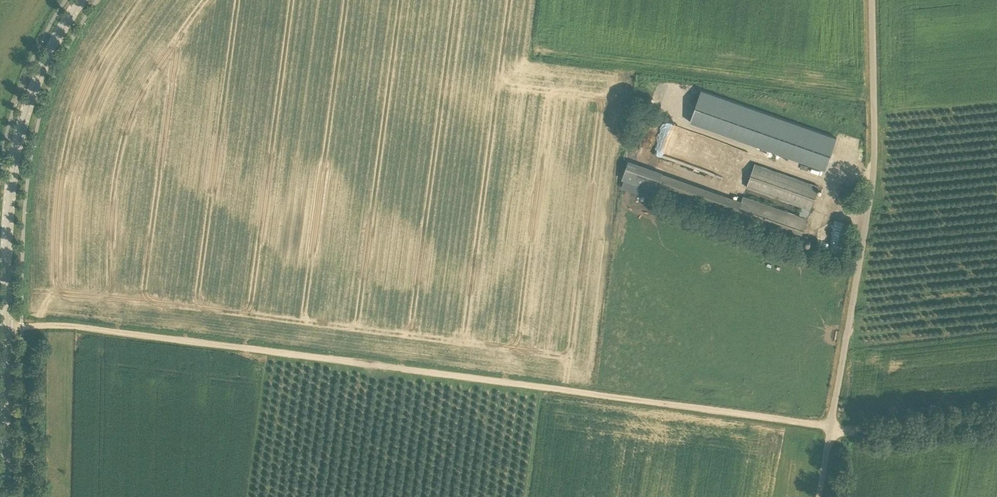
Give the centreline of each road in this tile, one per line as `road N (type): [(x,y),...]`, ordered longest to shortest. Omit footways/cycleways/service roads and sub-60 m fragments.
road 1 (track): [(21,324),(352,360),(844,429),(996,415)]
road 2 (tertiary): [(5,496),(13,164),(41,68),(82,0)]
road 3 (unclassified): [(818,496),(868,207),(871,0)]

